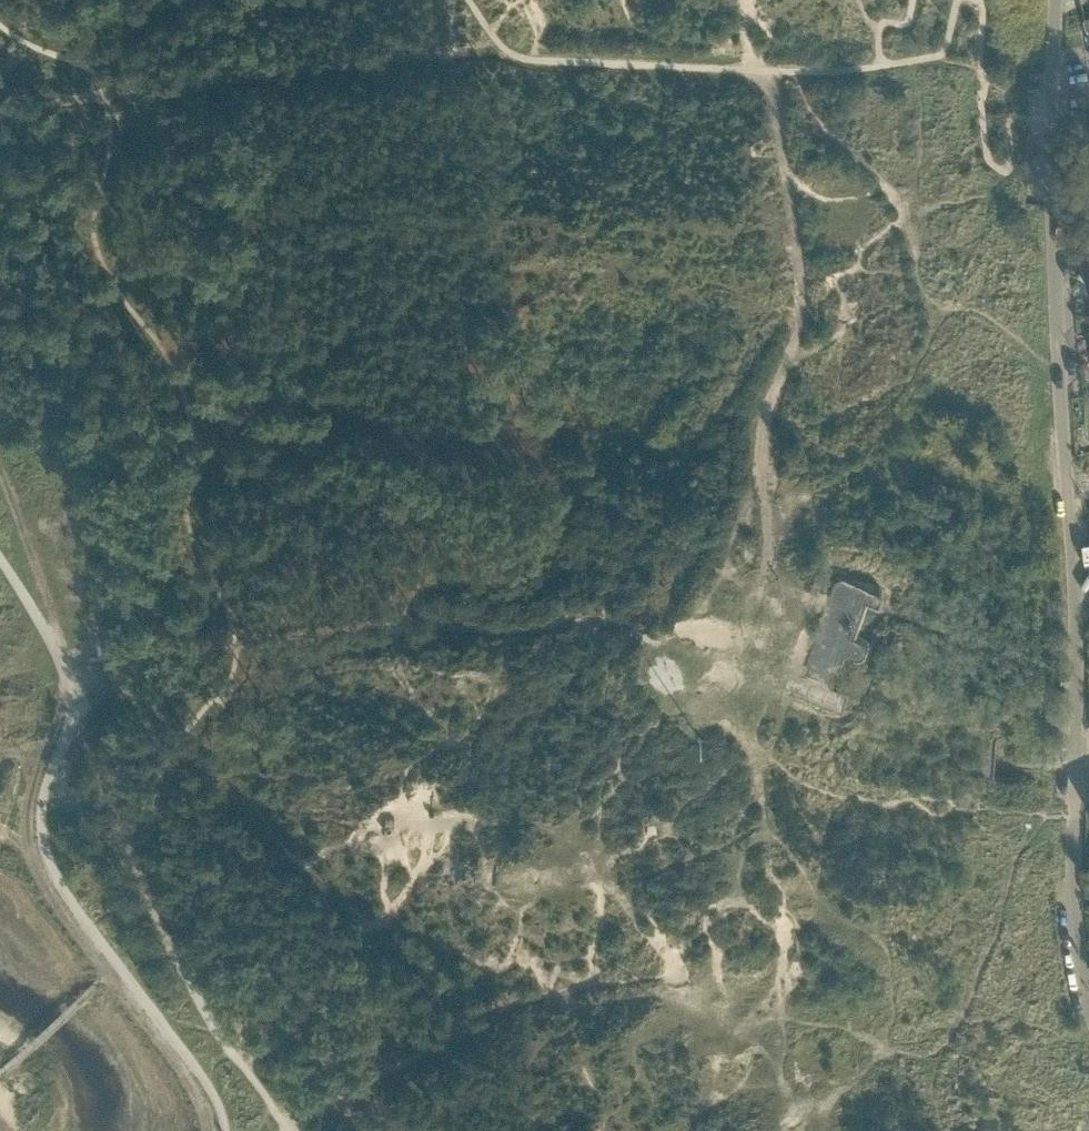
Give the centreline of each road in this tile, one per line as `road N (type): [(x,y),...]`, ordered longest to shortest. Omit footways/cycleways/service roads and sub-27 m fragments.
road 1 (residential): [(1088,999),(1075,913),(1077,671),(1053,274),(1056,0)]

